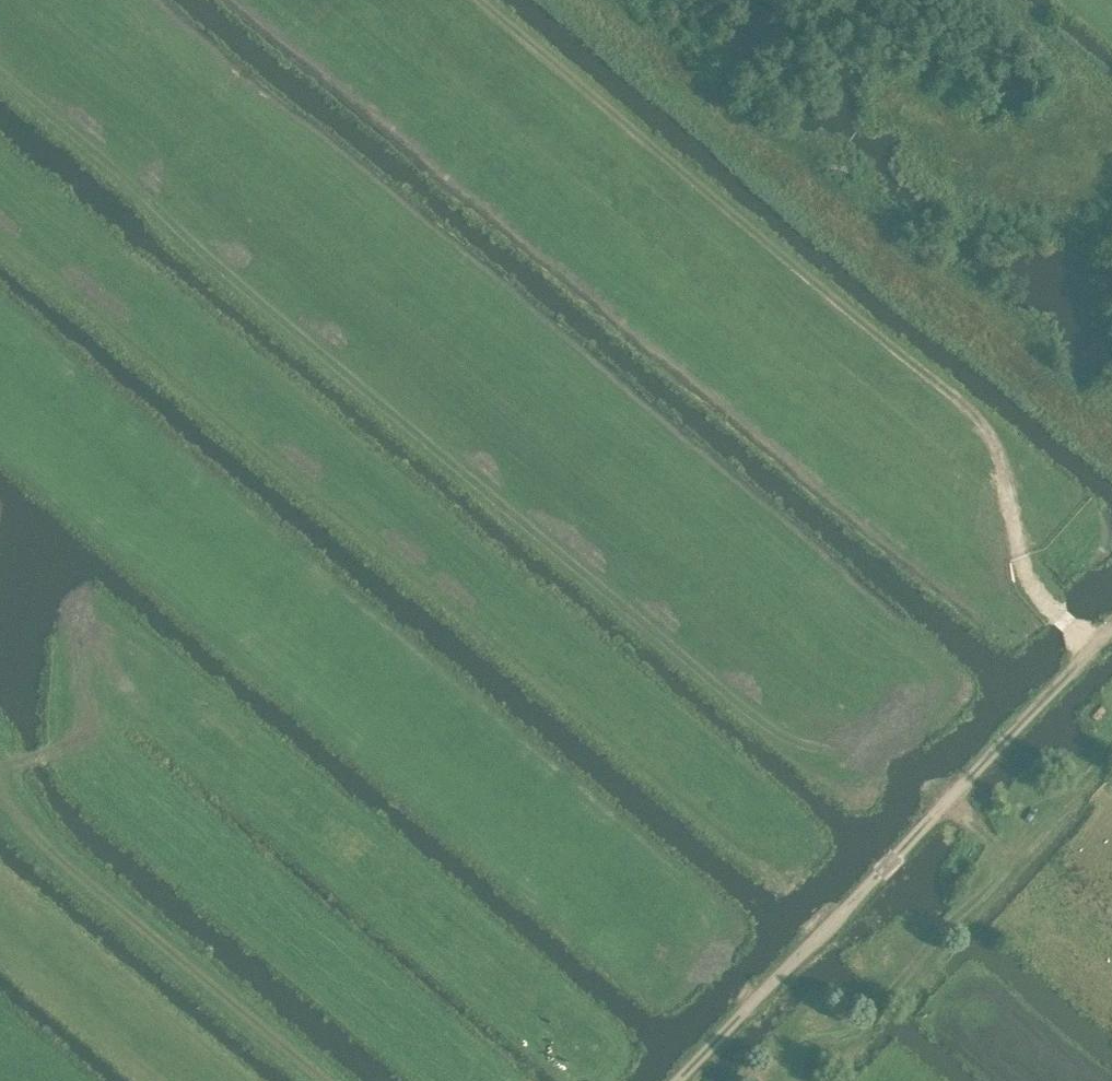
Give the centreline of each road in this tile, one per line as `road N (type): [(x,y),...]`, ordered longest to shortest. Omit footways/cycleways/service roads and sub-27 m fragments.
road 1 (track): [(827,919),(0,237)]
road 2 (track): [(1092,644),(1040,600),(993,426),(484,0)]
road 3 (unclassified): [(679,1080),(1111,624)]
road 4 (track): [(891,755),(1012,856),(1111,760)]

